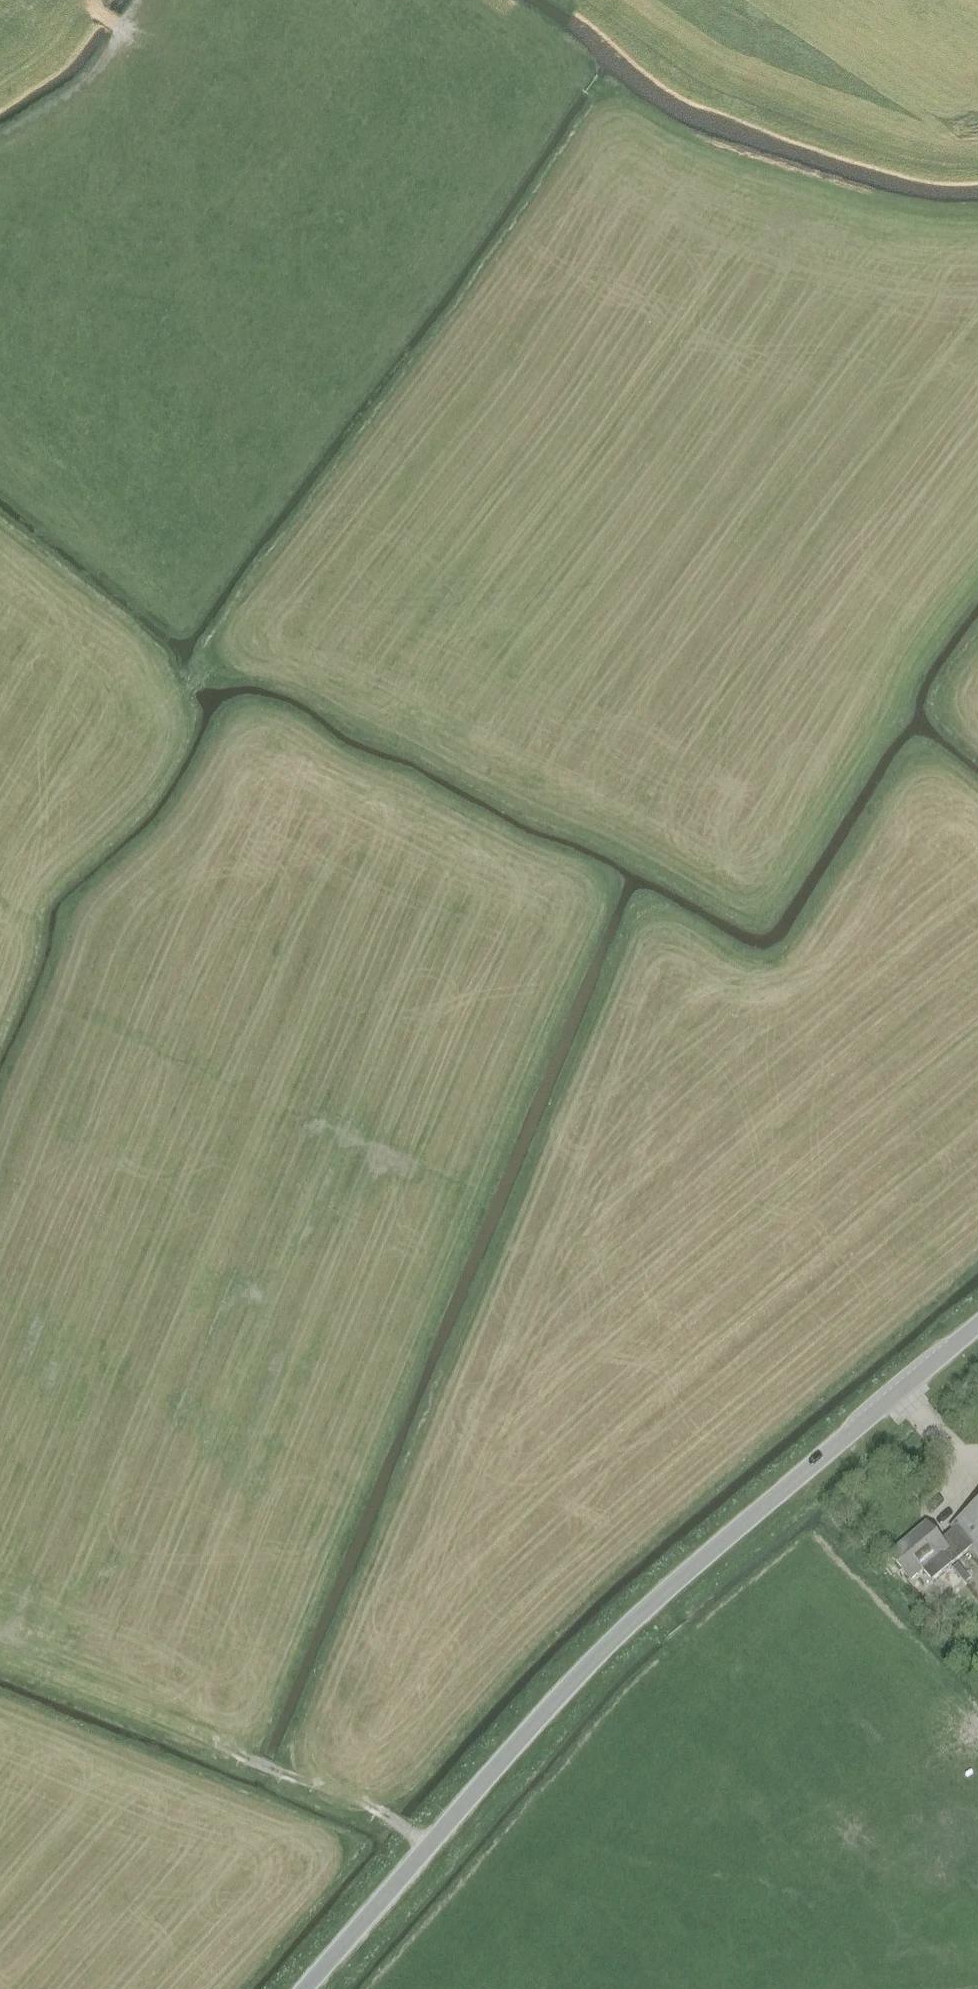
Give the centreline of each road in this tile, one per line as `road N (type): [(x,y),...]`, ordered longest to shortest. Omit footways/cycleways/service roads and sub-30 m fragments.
road 1 (tertiary): [(305,1988),(621,1631),(977,1325)]
road 2 (track): [(434,1843),(376,1809),(0,1654)]

